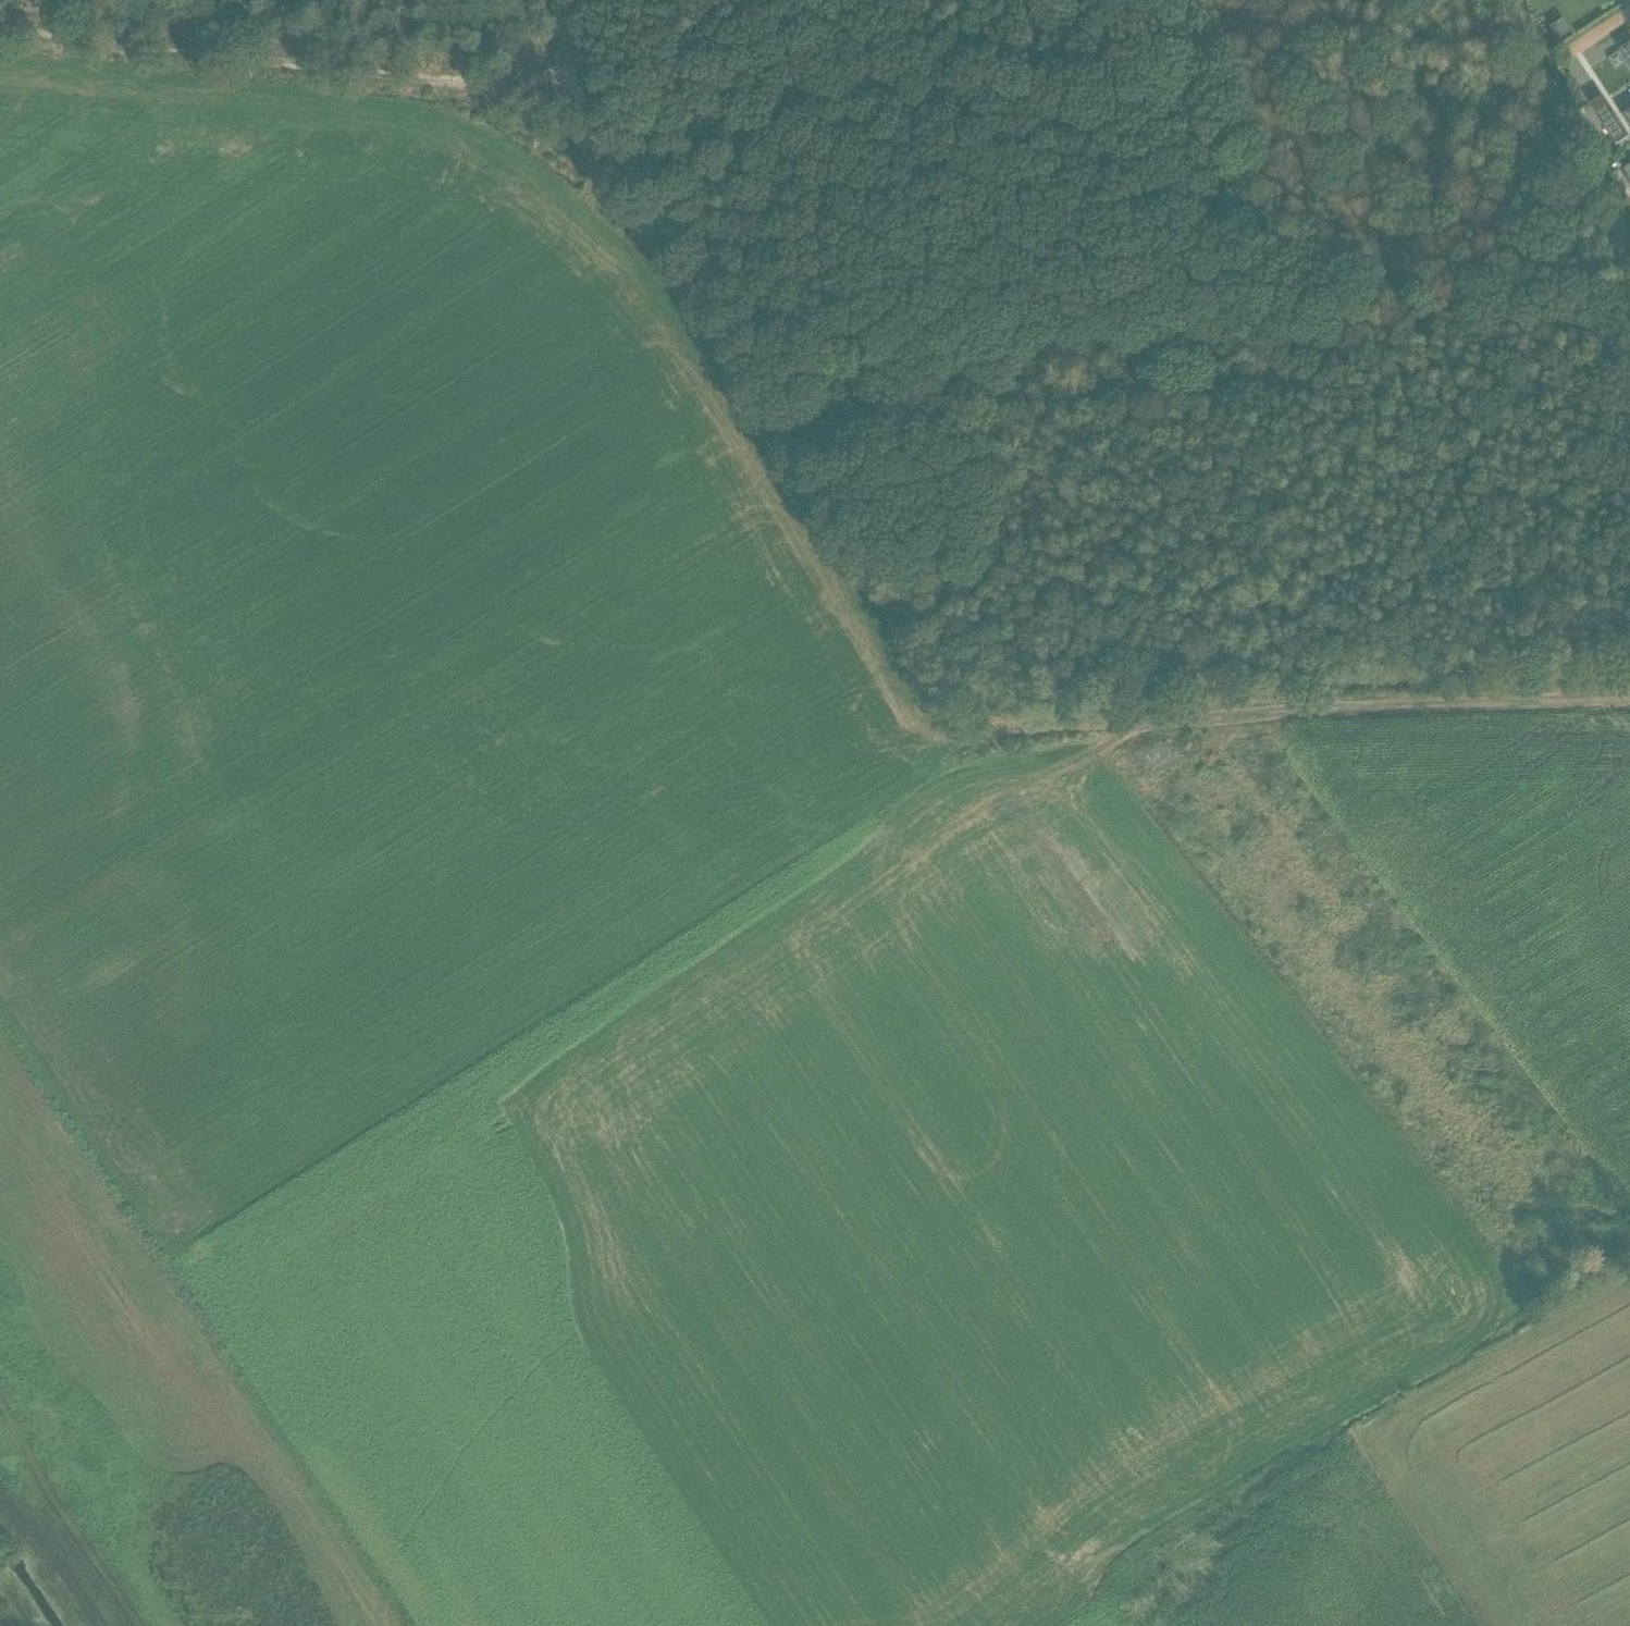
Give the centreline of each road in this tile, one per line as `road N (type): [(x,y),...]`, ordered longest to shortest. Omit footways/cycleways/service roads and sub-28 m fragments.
road 1 (track): [(1207,260),(721,293),(576,82),(0,10)]

